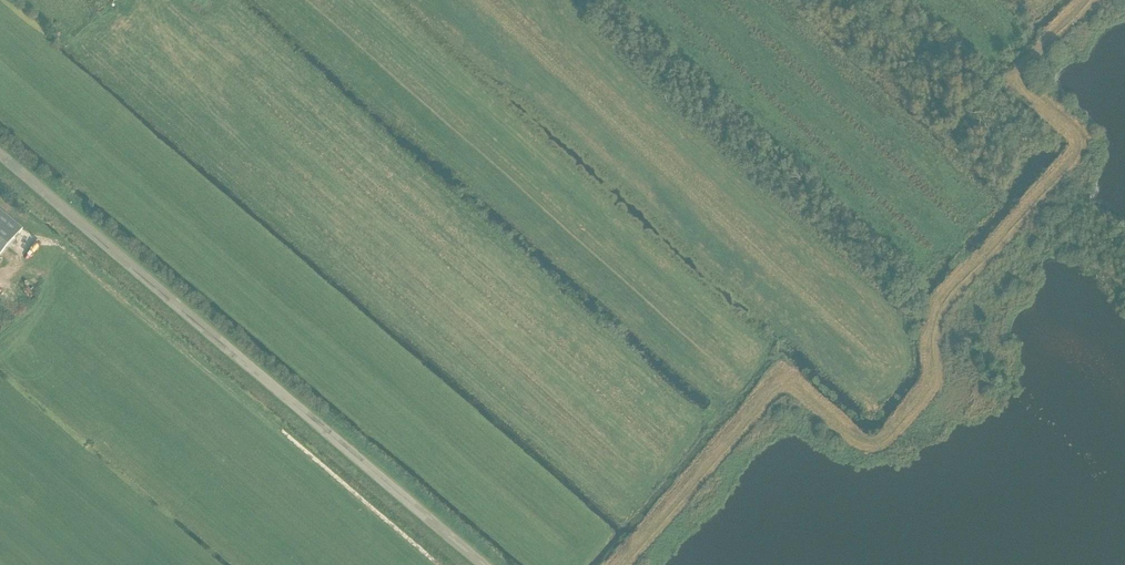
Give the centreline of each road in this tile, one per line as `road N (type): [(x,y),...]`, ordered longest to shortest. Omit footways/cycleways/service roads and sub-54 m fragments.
road 1 (tertiary): [(482,564),(0,155)]

